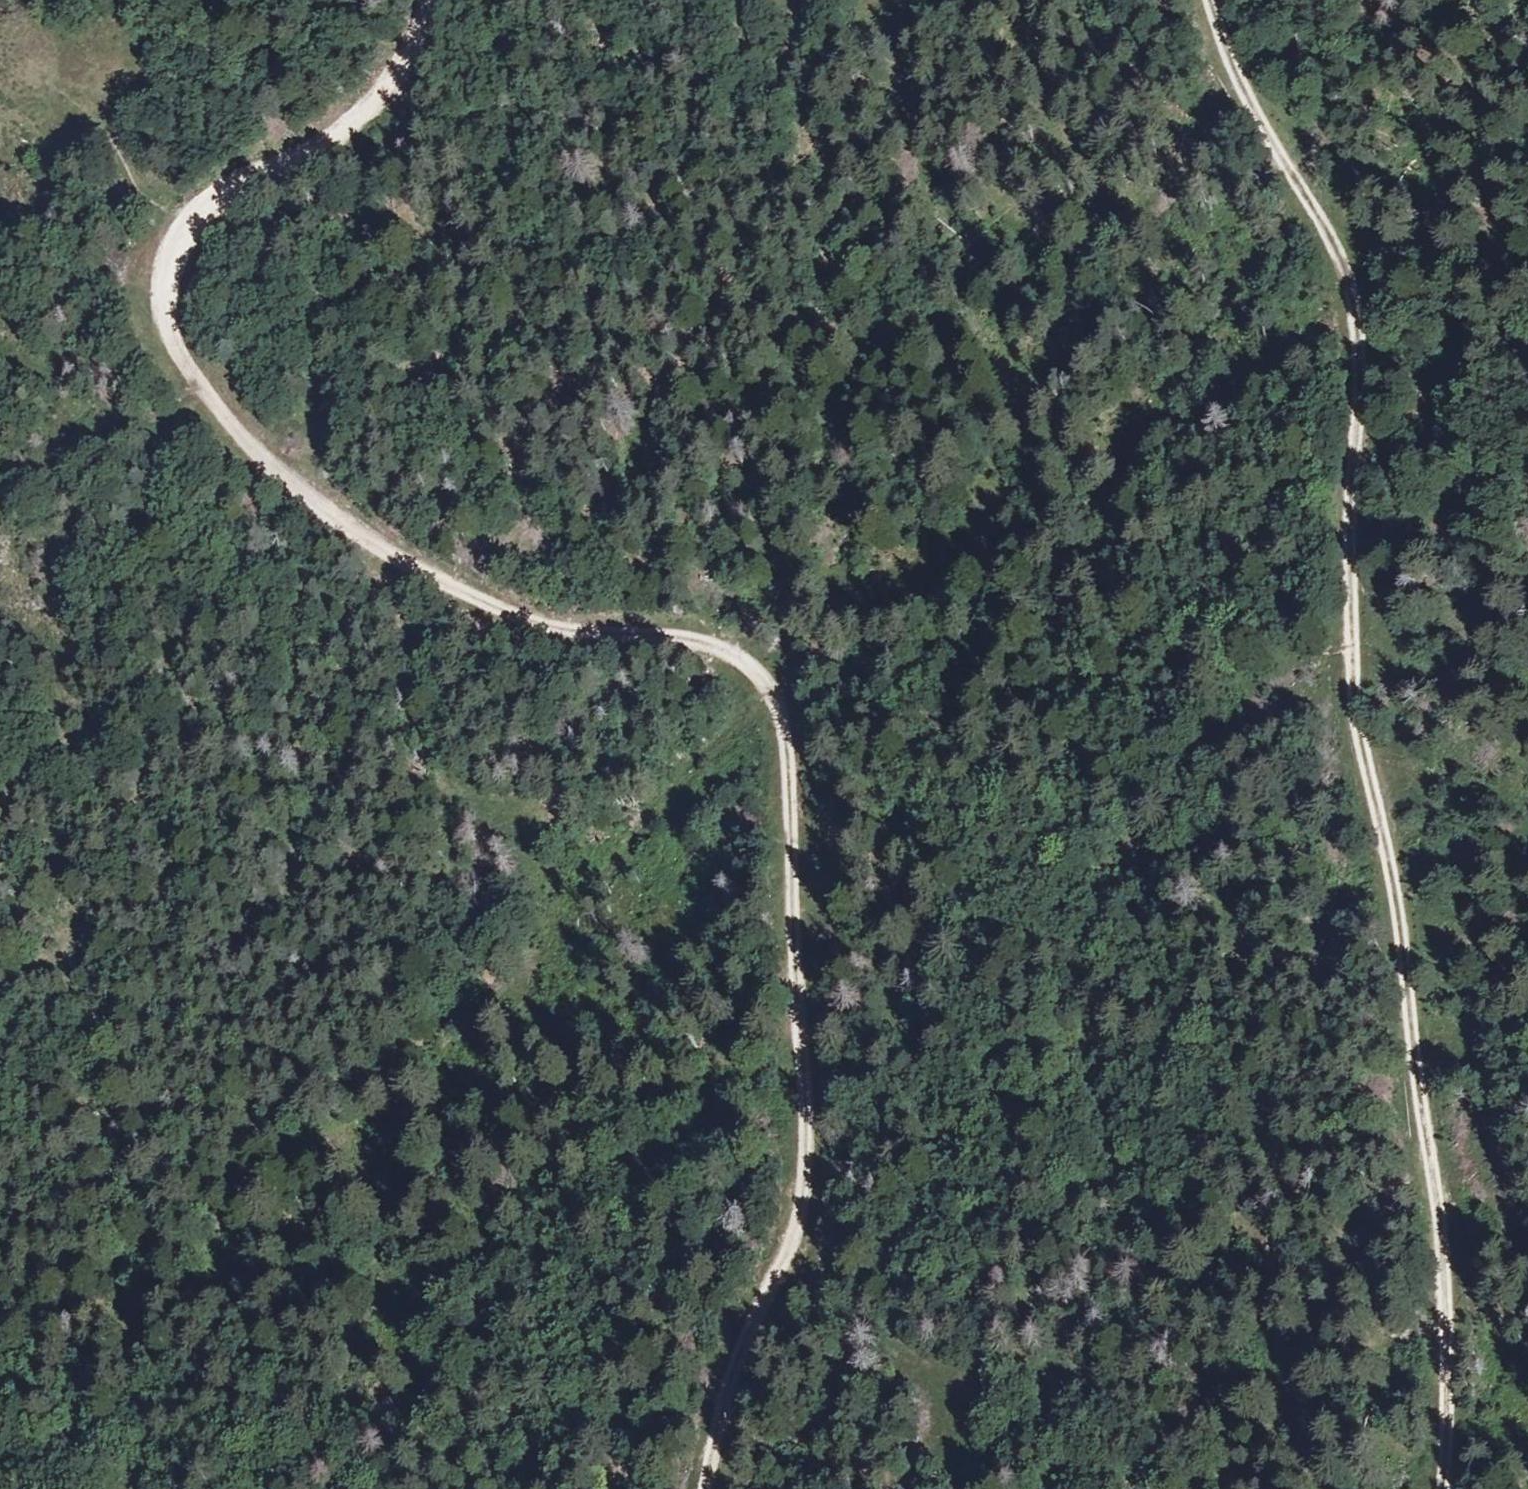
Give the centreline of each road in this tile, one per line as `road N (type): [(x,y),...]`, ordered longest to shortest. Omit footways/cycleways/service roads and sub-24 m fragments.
road 1 (track): [(434,0),(402,66),(371,102),(331,137),(184,219),(168,250),(159,306),(179,357),(251,444),(376,545),(558,631),(726,659),(774,697),(795,773),(806,1195),(789,1258),(739,1359),(706,1488)]
road 2 (track): [(1215,0),(1238,66),(1347,255),(1367,328),(1352,532),(1354,666),(1358,720),(1402,934),(1443,1252),(1442,1488)]

